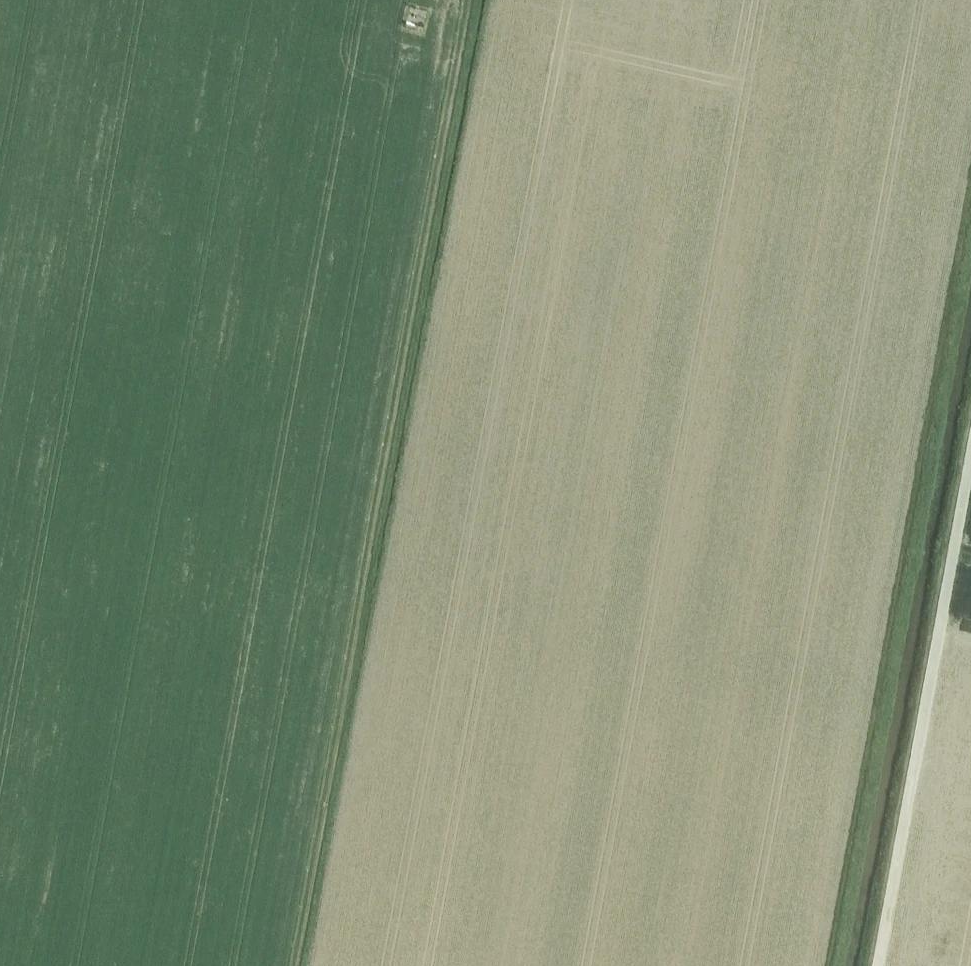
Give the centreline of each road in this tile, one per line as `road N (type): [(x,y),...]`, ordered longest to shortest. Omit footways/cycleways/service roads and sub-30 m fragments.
road 1 (track): [(970,454),(880,965)]

